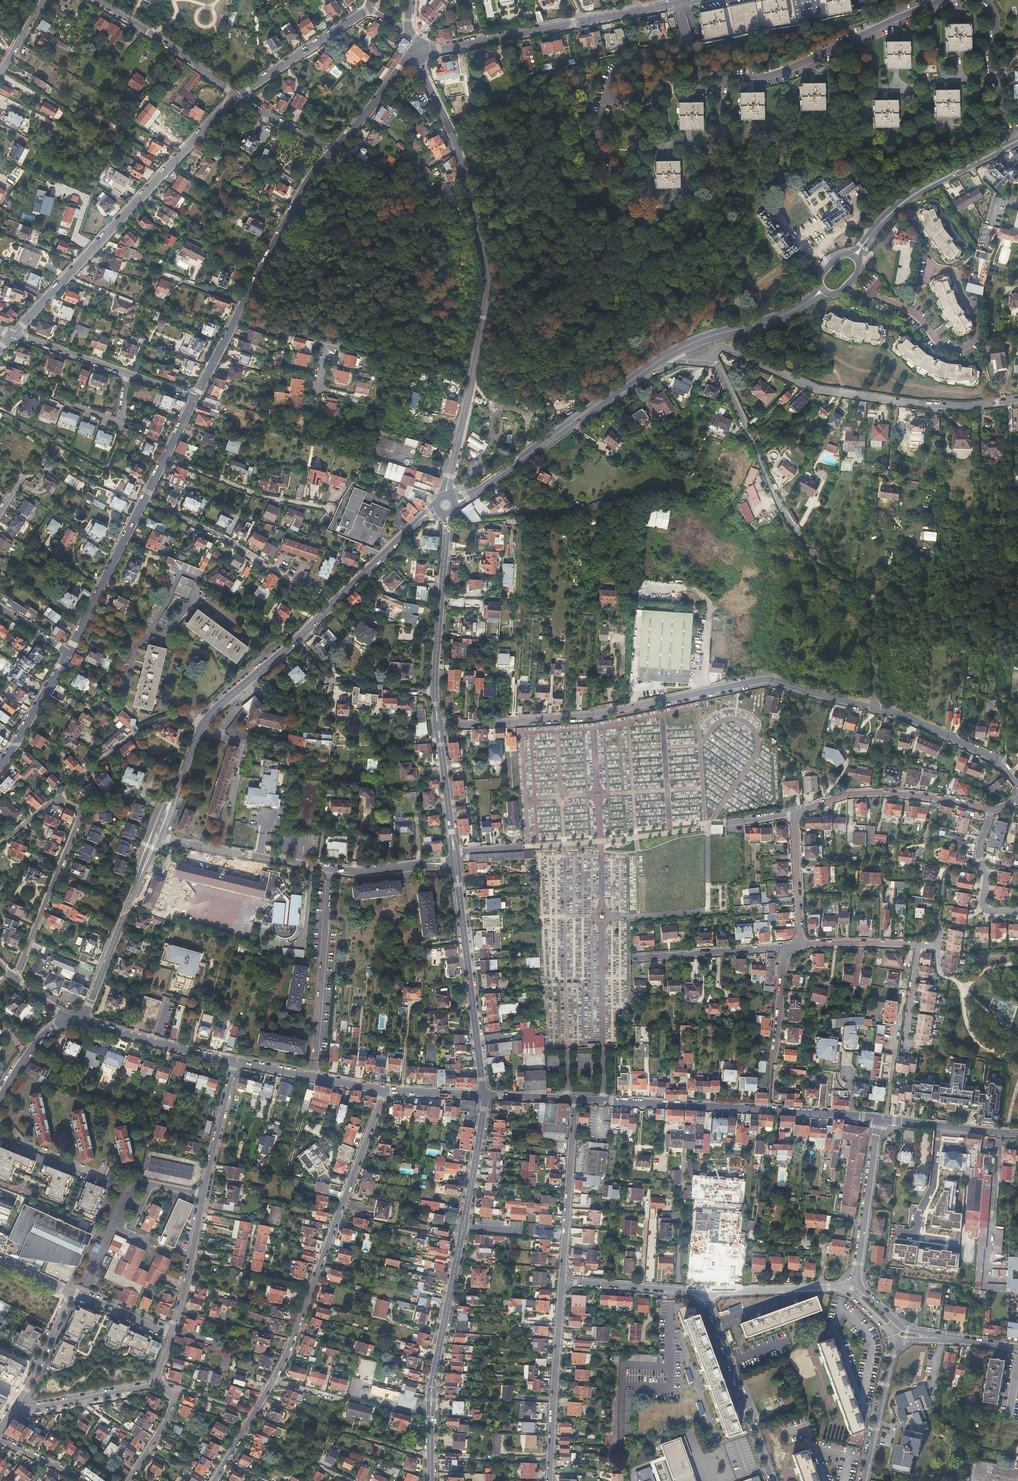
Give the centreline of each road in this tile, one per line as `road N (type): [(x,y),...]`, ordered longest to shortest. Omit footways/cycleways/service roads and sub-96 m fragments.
road 1 (residential): [(420,51),(456,142),(489,284),(447,484)]
road 2 (residential): [(873,708),(767,679),(585,716),(438,726)]
road 3 (residential): [(215,1480),(285,1354),(385,1090)]
road 4 (unclassified): [(706,360),(715,363),(795,532),(820,563),(872,600),(873,708)]
road 5 (residential): [(14,334),(237,96)]
road 6 (residential): [(706,360),(725,347),(825,391),(912,404),(1017,400)]
road 7 (residential): [(161,836),(328,871),(455,862)]
road 8 (secondary): [(204,724),(419,520)]
road 9 (tertiary): [(434,1377),(485,1096)]
road 10 (residential): [(420,51),(694,0)]
road 11 (secondary): [(467,498),(670,354)]
road 12 (tertiary): [(485,1096),(455,862)]
road 13 (residential): [(67,1291),(118,1175),(203,1194)]
road 14 (residential): [(992,810),(879,794),(841,796),(794,814)]
road 15 (residential): [(13,977),(79,814),(57,799)]
road 16 (residential): [(771,1480),(702,1293)]
road 17 (tertiary): [(438,726),(447,527)]
road 18 (residential): [(562,1282),(550,1480)]
road 19 (residential): [(333,152),(237,321)]
road 20 (secondary): [(767,1109),(575,1099)]
road 21 (secondary): [(865,243),(911,197),(1017,141)]
road 22 (residential): [(575,1099),(562,1282)]
road 23 (residential): [(168,459),(87,620)]
road 24 (residential): [(57,799),(157,722),(183,716),(204,724)]
road 25 (residential): [(168,459),(264,497),(333,508)]
road 26 (residential): [(94,0),(237,96)]
road 27 (residential): [(878,1119),(852,1289)]
road 28 (residential): [(1017,786),(979,751),(873,708)]
road 29 (residential): [(767,1109),(785,948)]
road 30 (residential): [(237,96),(368,9)]
road 31 (secondary): [(234,1061),(83,1020)]
road 32 (secondary): [(385,1090),(234,1061)]
road 33 (residential): [(12,1413),(160,1382)]
road 34 (secondary): [(83,1020),(139,880)]
road 35 (residential): [(636,958),(785,948)]
road 36 (secondary): [(670,354),(809,300)]
road 37 (residential): [(172,1335),(203,1194)]
road 38 (unclassified): [(895,1346),(863,1480)]
road 39 (residential): [(203,1194),(234,1061)]
road 40 (track): [(340,347),(472,381)]
road 41 (residential): [(71,651),(0,766)]
road 42 (residential): [(420,51),(333,152)]
road 43 (residential): [(12,1413),(72,1294)]
road 44 (secondary): [(1017,1134),(886,1119)]
road 45 (residential): [(801,944),(794,814)]
road 46 (tertiary): [(455,852),(438,726)]

